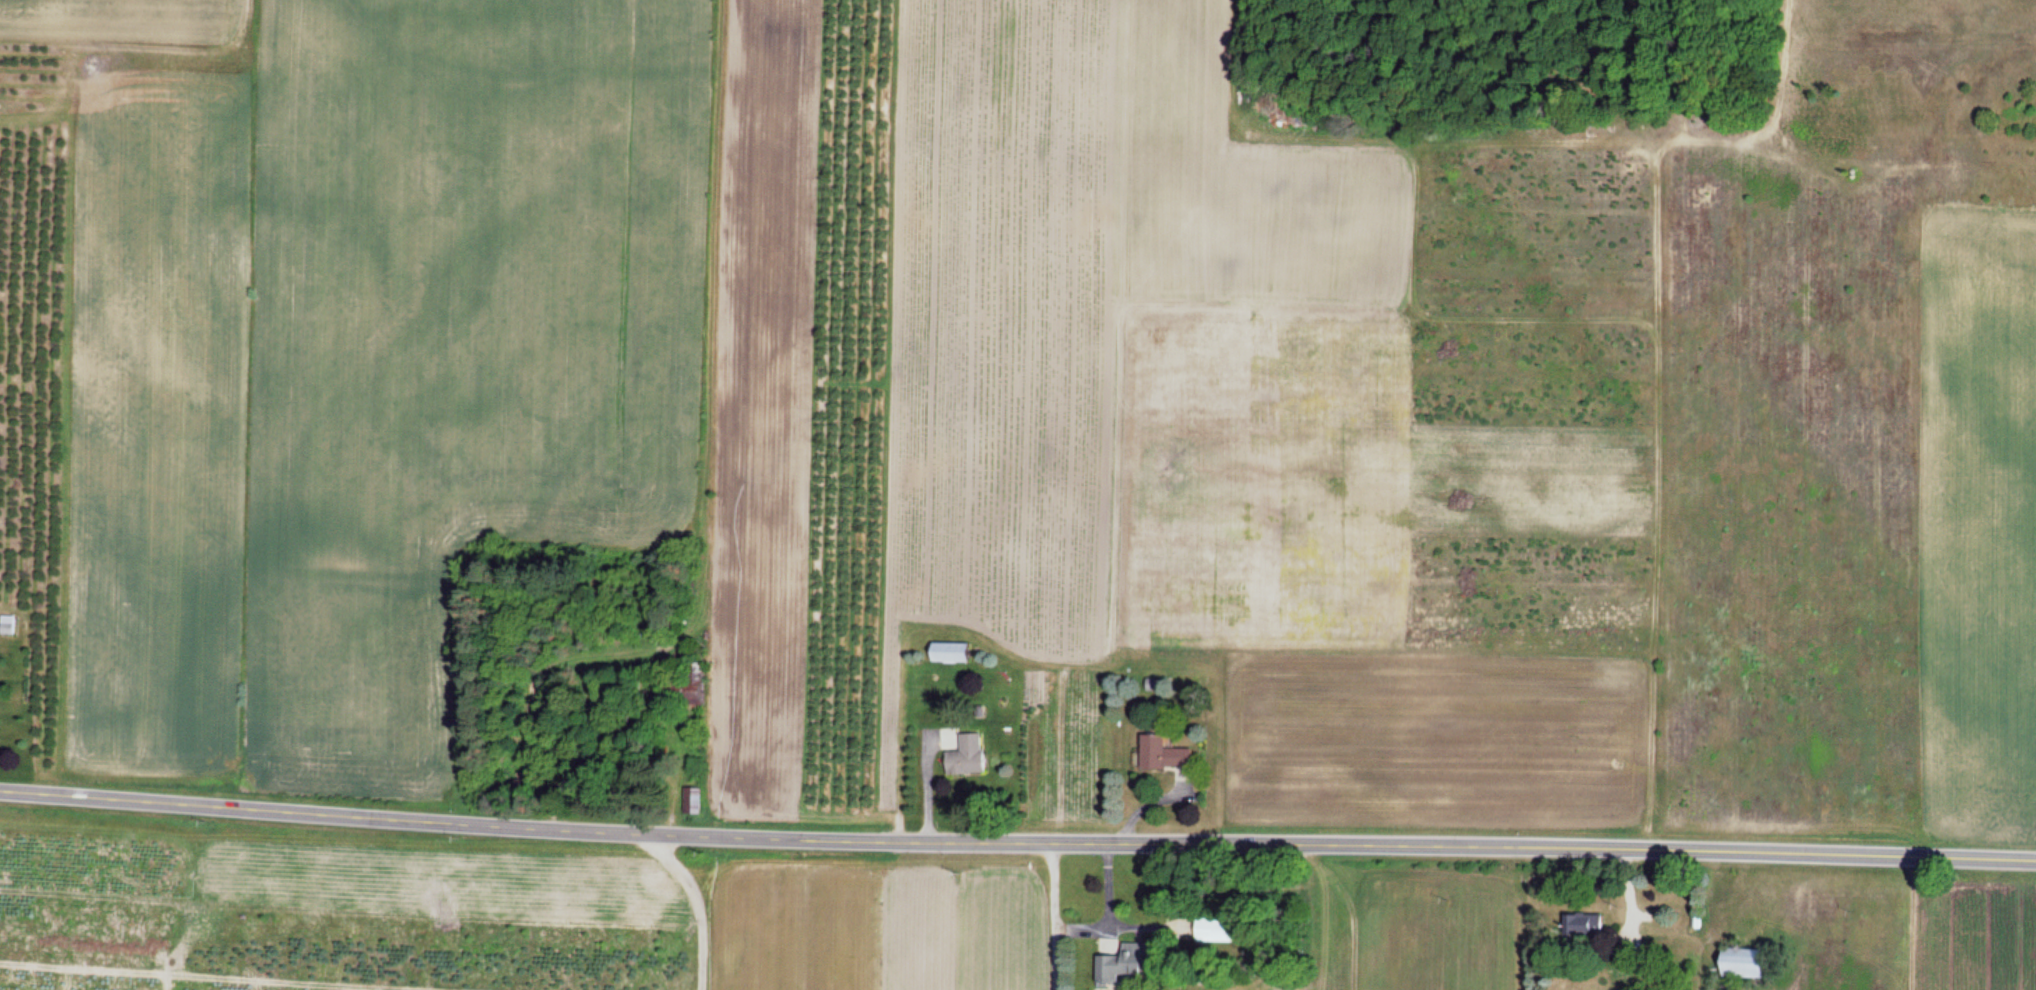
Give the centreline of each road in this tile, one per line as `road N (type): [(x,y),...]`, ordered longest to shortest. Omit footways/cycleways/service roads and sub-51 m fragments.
road 1 (tertiary): [(2035,861),(686,837),(0,794)]

